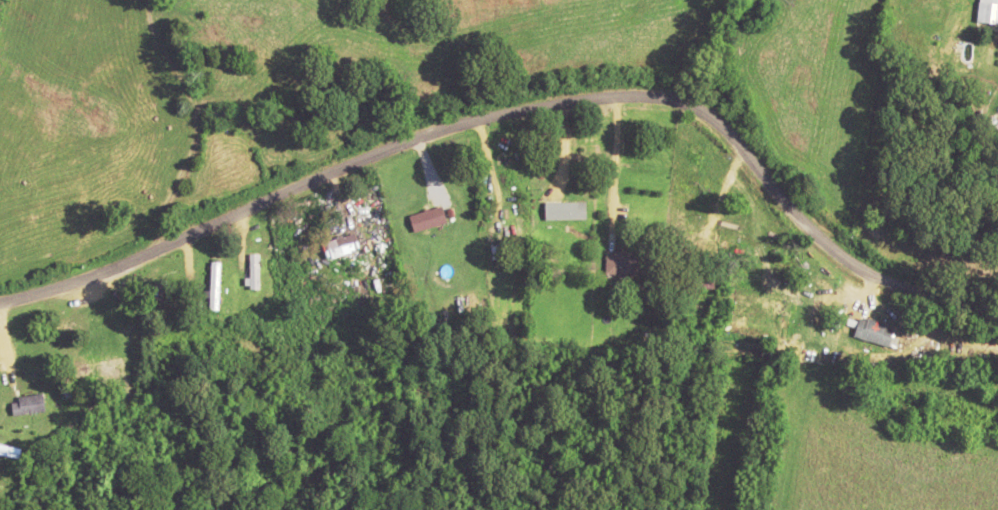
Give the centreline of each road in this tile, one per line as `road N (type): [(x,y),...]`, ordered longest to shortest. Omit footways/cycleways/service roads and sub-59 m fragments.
road 1 (residential): [(0,268),(425,117),(538,117),(707,226),(997,311)]
road 2 (residential): [(322,154),(664,493)]

